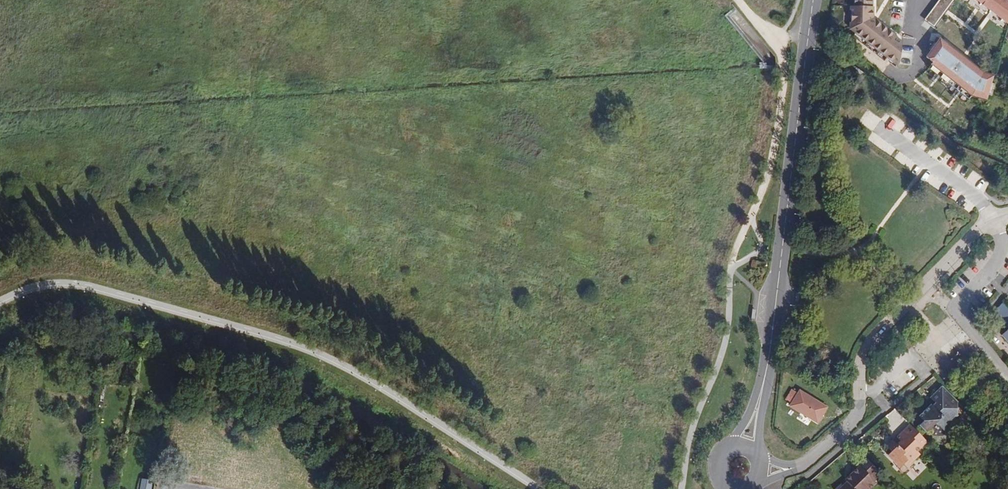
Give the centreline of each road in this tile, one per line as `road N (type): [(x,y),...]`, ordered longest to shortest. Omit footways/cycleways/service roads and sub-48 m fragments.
road 1 (residential): [(1007,213),(980,226),(867,347),(857,413),(846,428),(805,463),(759,471)]
road 2 (secondary): [(813,0),(767,365)]

